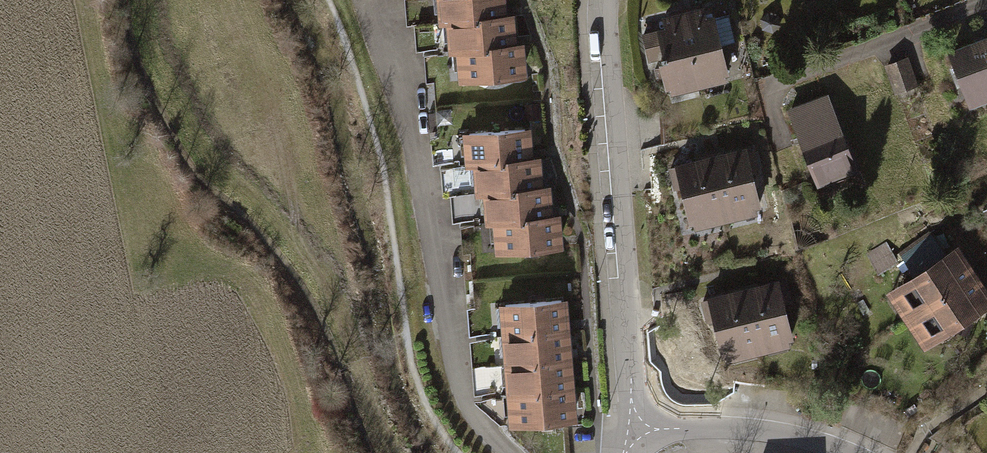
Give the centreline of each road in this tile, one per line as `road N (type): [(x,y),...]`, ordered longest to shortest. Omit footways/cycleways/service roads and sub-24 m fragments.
road 1 (residential): [(631,426),(607,0)]
road 2 (residential): [(848,452),(781,434),(631,426)]
road 3 (track): [(394,452),(326,272)]

